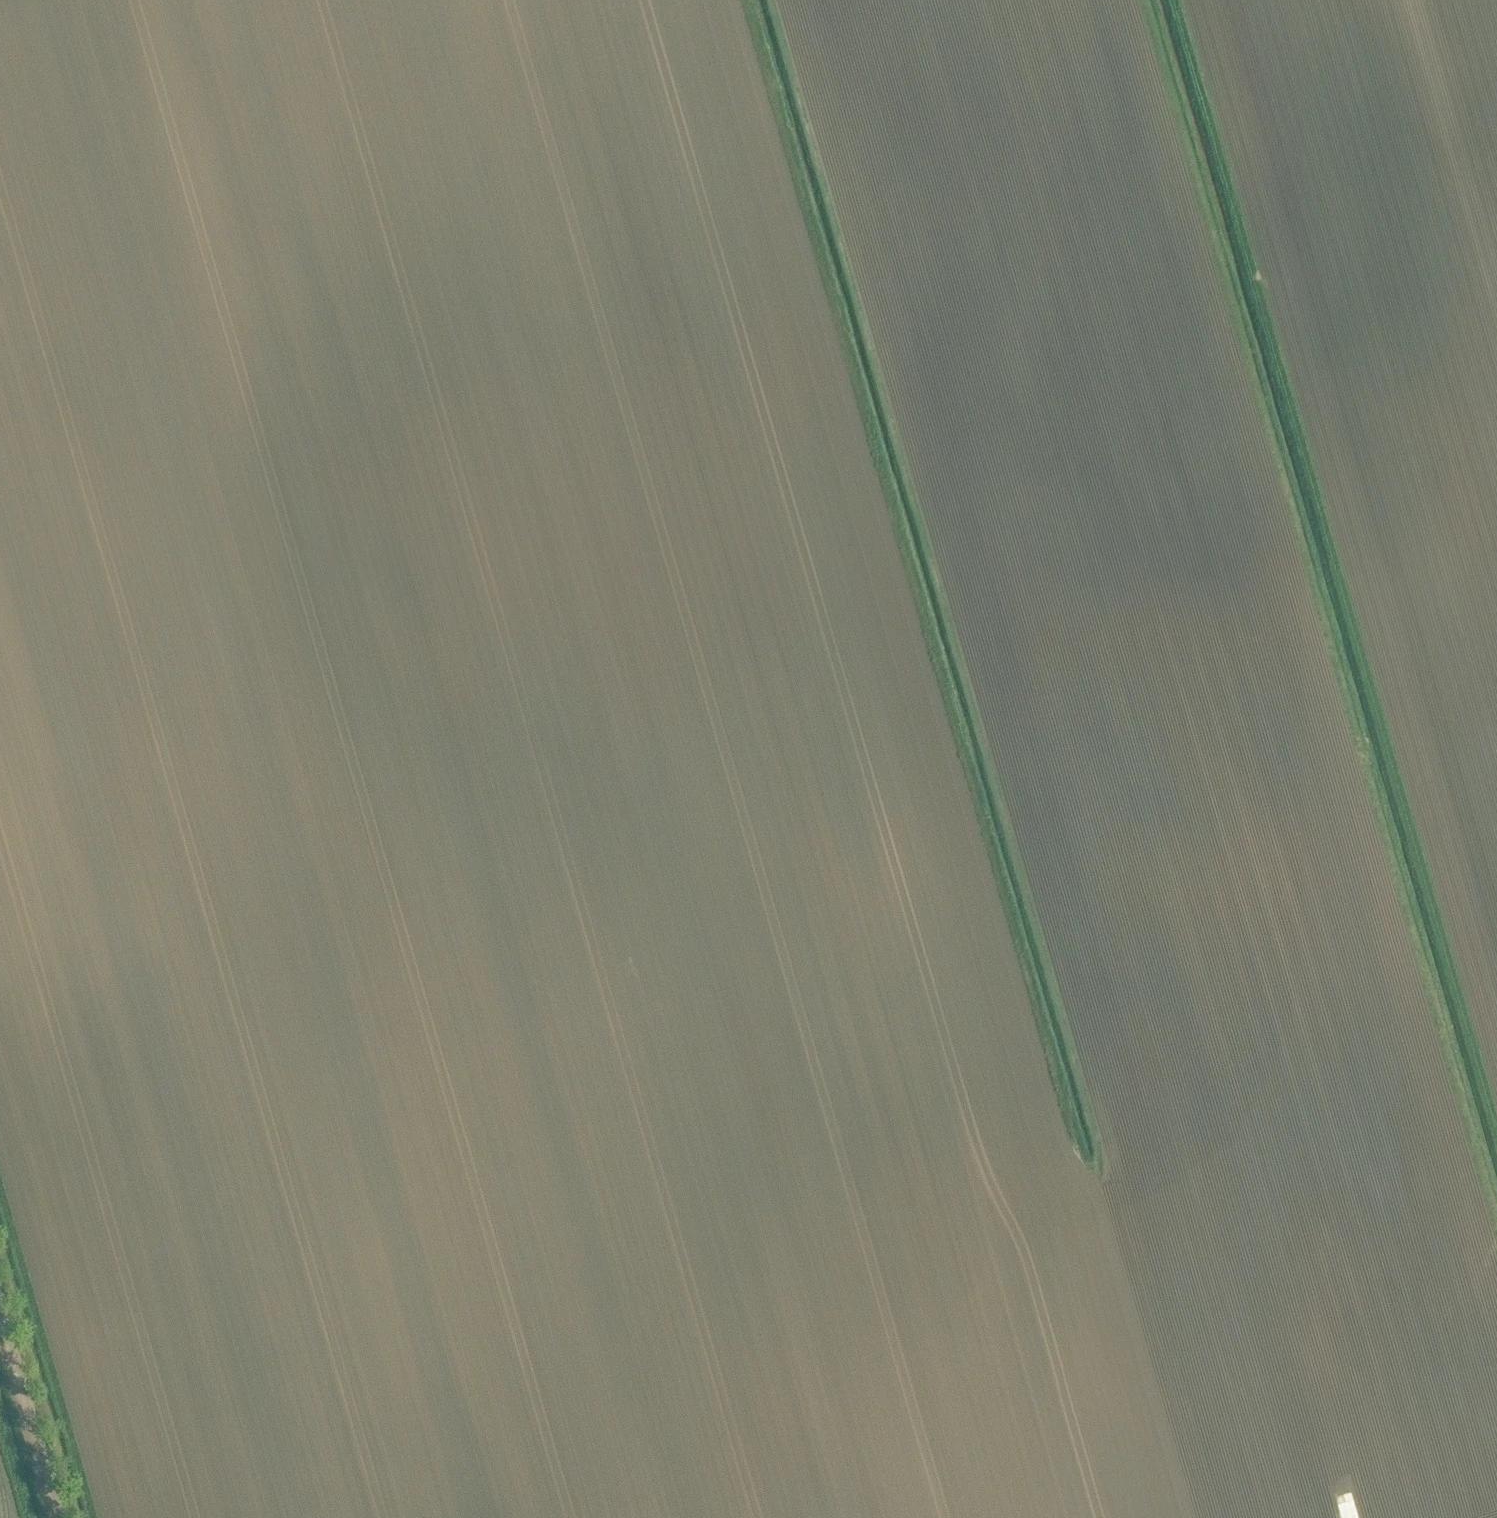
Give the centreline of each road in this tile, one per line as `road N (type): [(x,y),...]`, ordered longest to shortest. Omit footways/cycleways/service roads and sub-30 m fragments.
road 1 (track): [(59,1517),(0,1316)]

